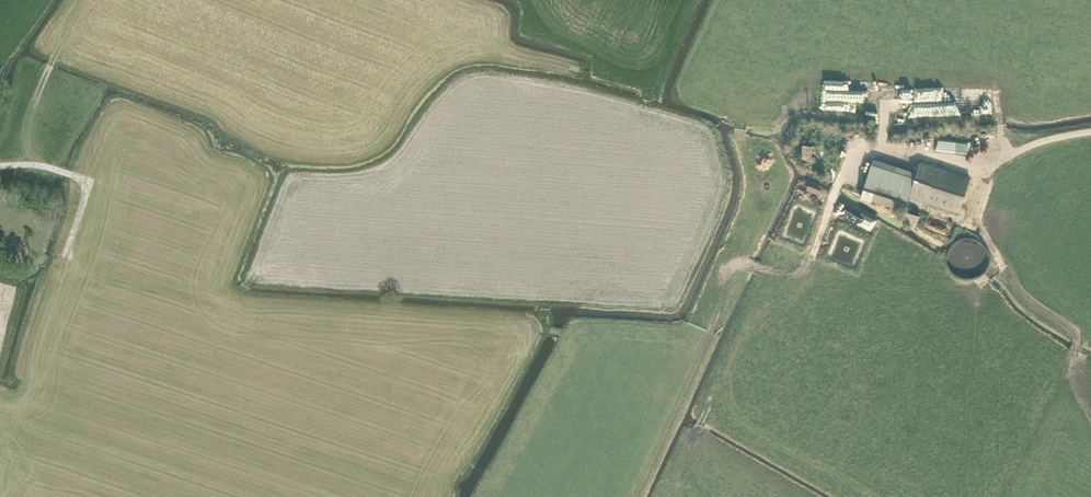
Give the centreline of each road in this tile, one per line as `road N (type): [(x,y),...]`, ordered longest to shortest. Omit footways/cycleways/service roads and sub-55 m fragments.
road 1 (track): [(1074,356),(1077,333),(1011,277),(965,210),(977,172)]
road 2 (track): [(813,257),(859,144),(923,155)]
road 3 (track): [(0,166),(38,165),(91,182),(64,256)]

